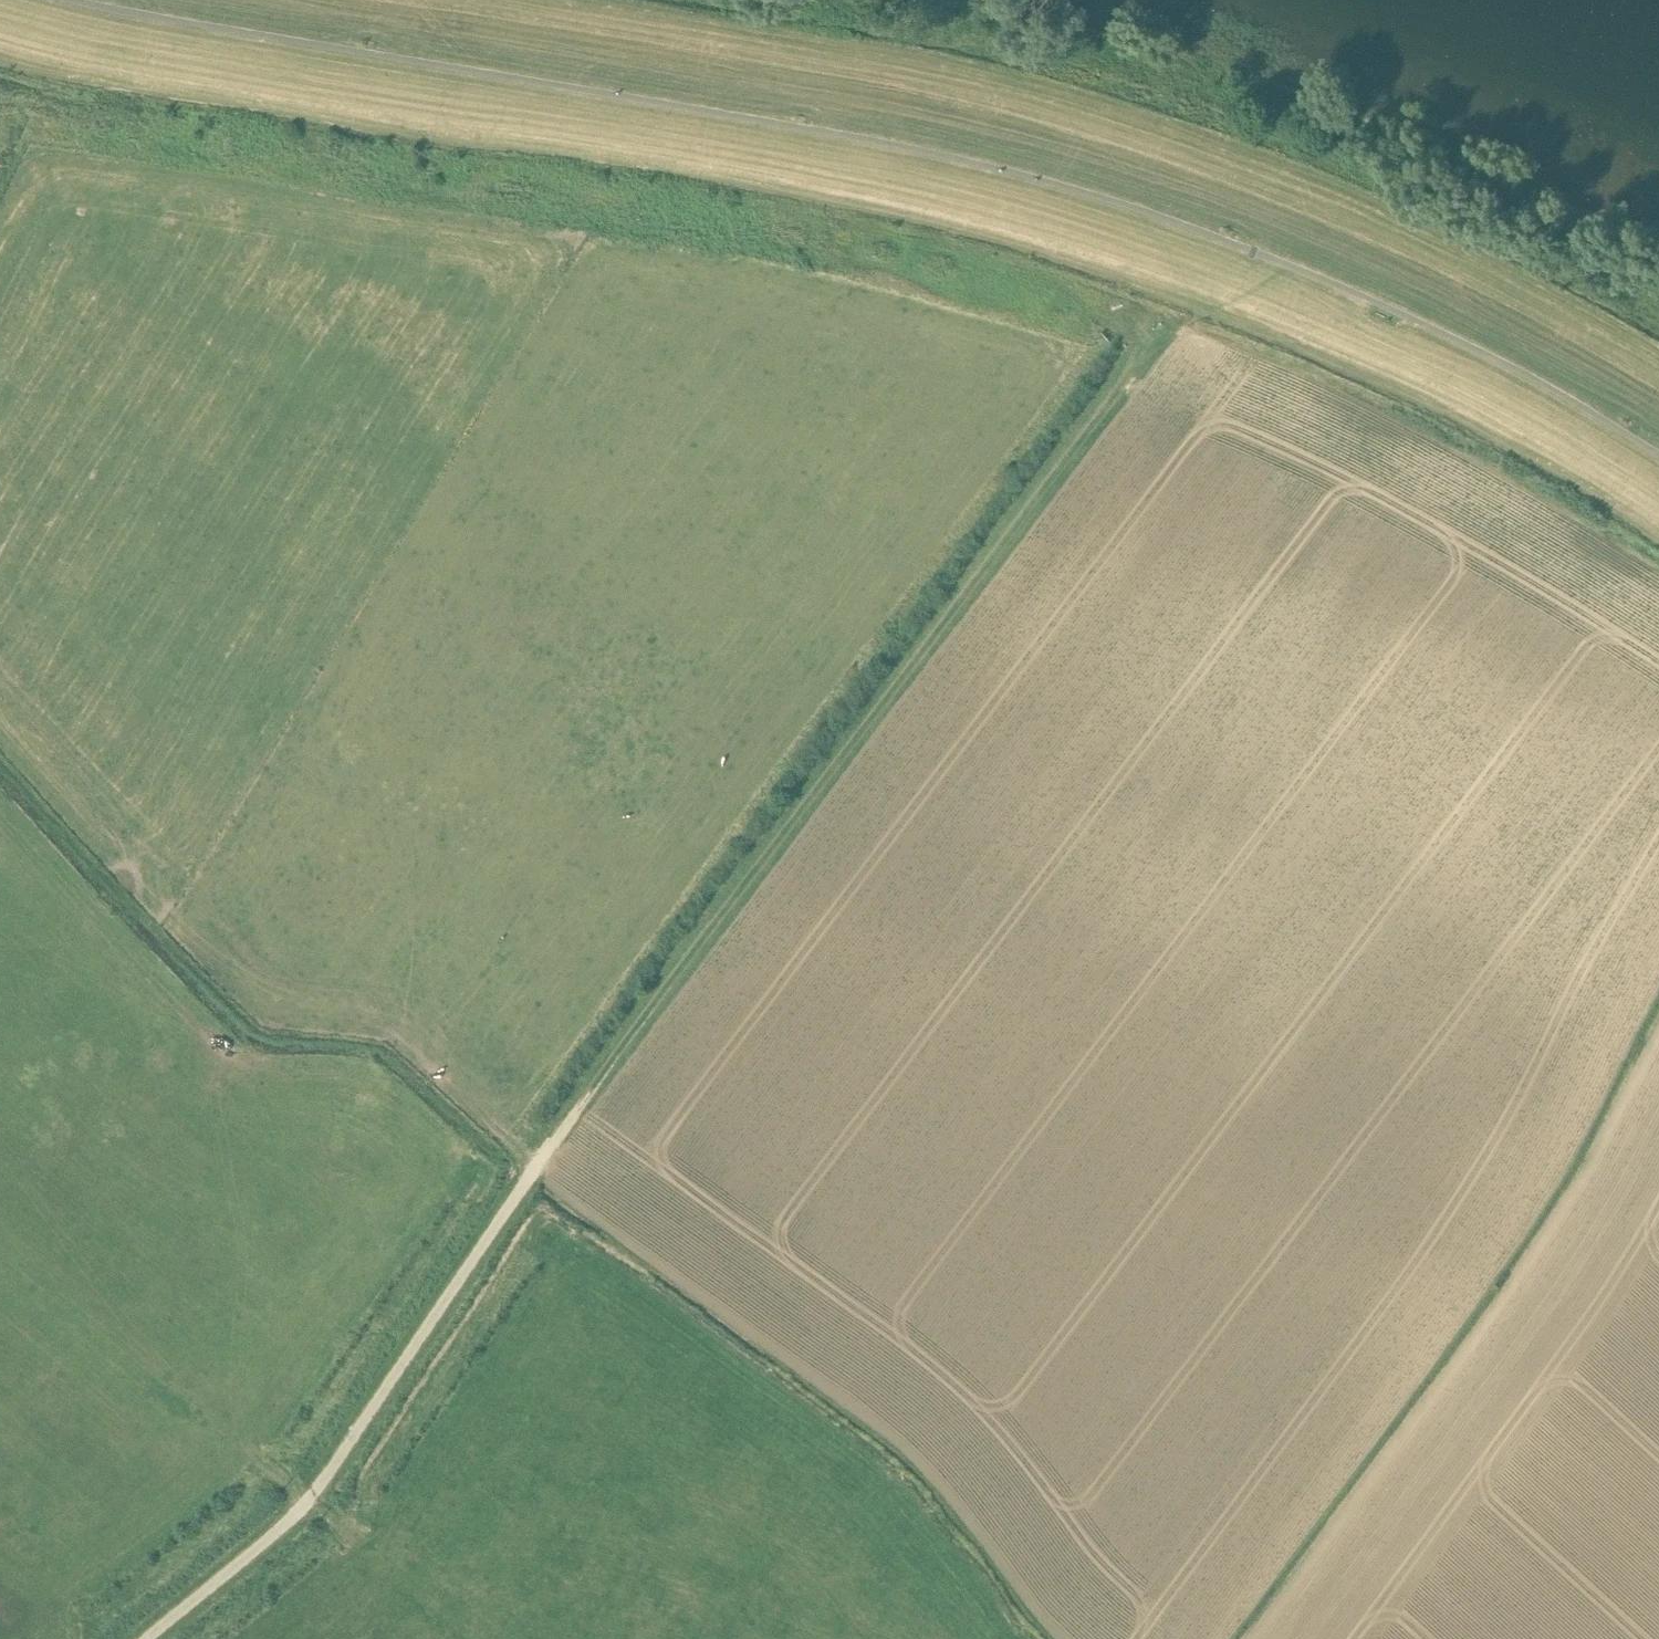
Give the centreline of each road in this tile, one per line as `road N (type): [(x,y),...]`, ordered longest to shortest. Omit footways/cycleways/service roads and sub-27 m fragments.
road 1 (track): [(146,1638),(312,1495),(557,1141)]

